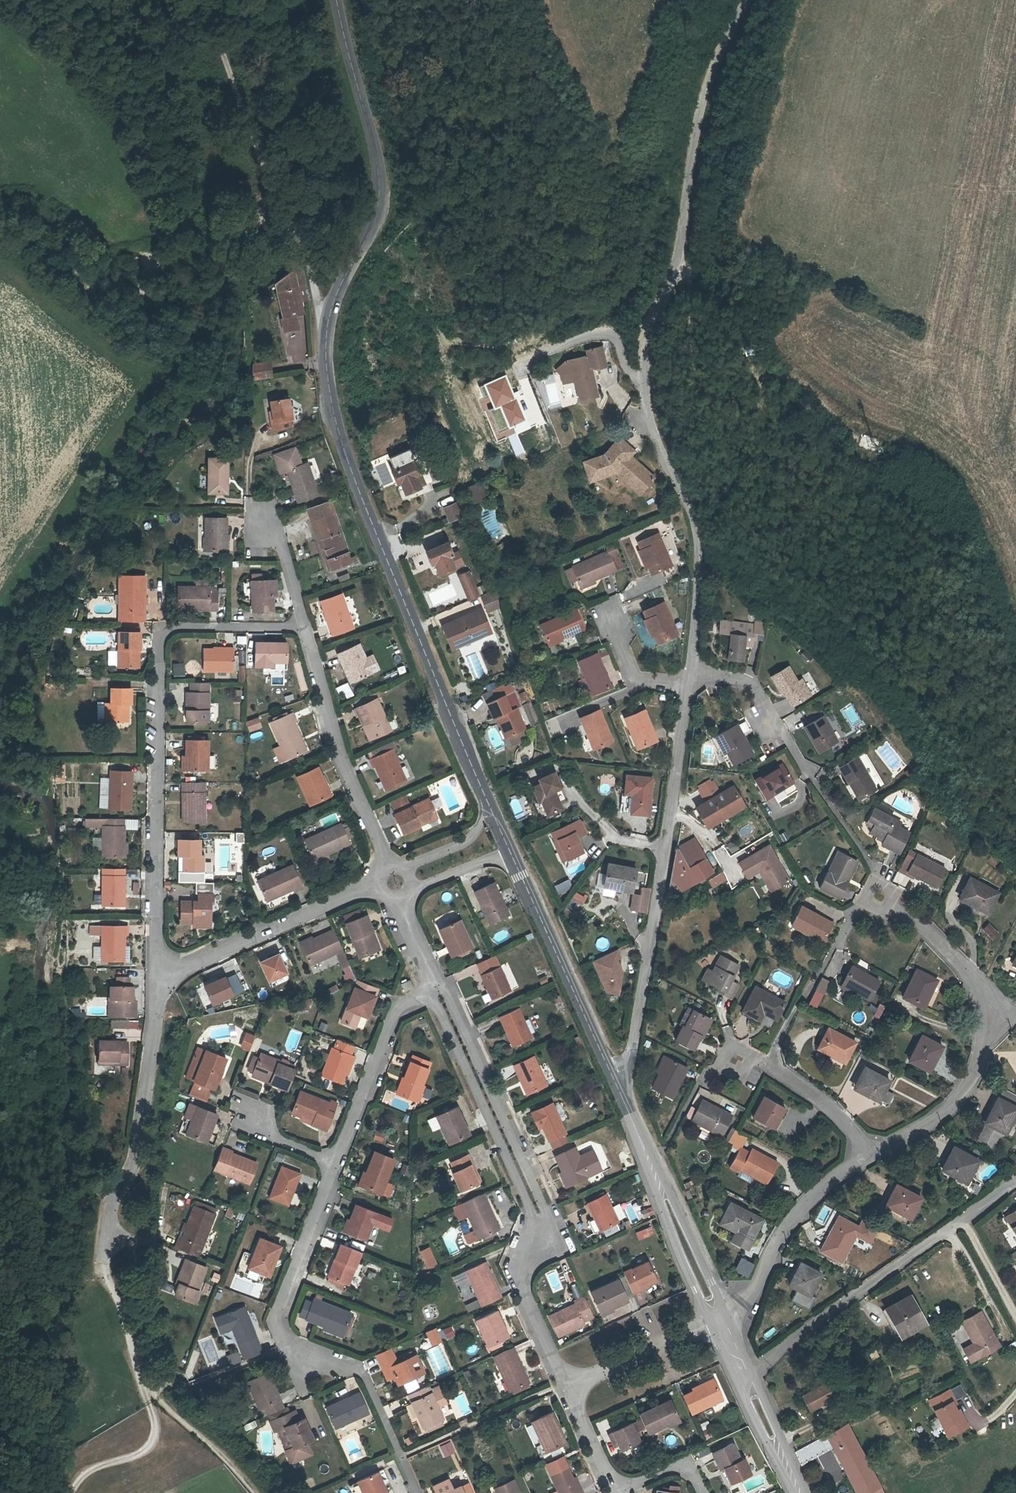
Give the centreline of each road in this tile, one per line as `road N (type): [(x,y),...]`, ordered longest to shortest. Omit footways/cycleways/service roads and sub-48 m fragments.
road 1 (tertiary): [(337,0),(379,171),(378,208),(325,327),(329,393),(348,464),(489,805)]
road 2 (unclassified): [(746,0),(716,62),(677,264),(650,333),(645,371),(649,423),(696,520),(690,675)]
road 3 (residential): [(305,627),(159,628),(158,977)]
road 4 (residential): [(437,990),(539,1214),(515,1273),(563,1384)]
road 5 (residential): [(417,1492),(360,1370),(276,1331),(334,1164)]
road 6 (unclassified): [(688,687),(630,1065),(613,1077)]
road 7 (residential): [(879,897),(964,968),(986,999),(989,1032),(950,1107),(870,1153)]
road 8 (track): [(325,327),(308,245),(240,110),(201,0)]
road 9 (residential): [(745,1379),(1015,1178)]
road 10 (residential): [(158,977),(138,1147),(112,1202),(103,1263)]
road 11 (track): [(292,1345),(151,1392),(255,1492)]
road 12 (track): [(103,1263),(151,1392),(155,1428),(141,1452),(91,1471),(74,1492)]
road 13 (residential): [(305,627),(331,734),(396,882)]
road 14 (tertiary): [(613,1077),(718,1319)]
road 15 (residential): [(158,977),(362,888),(396,882)]
road 16 (tertiary): [(517,866),(613,1077)]
road 17 (residential): [(870,1153),(805,1206),(759,1284),(718,1319)]
road 18 (residential): [(334,1164),(395,1010),(437,990)]
road 19 (residential): [(690,675),(752,684),(813,780)]
road 20 (residential): [(735,1058),(767,1064),(820,1098),(870,1153)]
road 21 (residential): [(718,1319),(563,1384)]
road 22 (residential): [(396,882),(422,887),(487,860),(517,866)]
road 23 (residential): [(396,882),(416,863),(467,841),(489,805)]
road 24 (tertiary): [(745,1379),(798,1492)]
road 25 (residential): [(258,514),(285,558),(305,627)]
road 26 (residential): [(688,687),(632,676),(611,614)]

